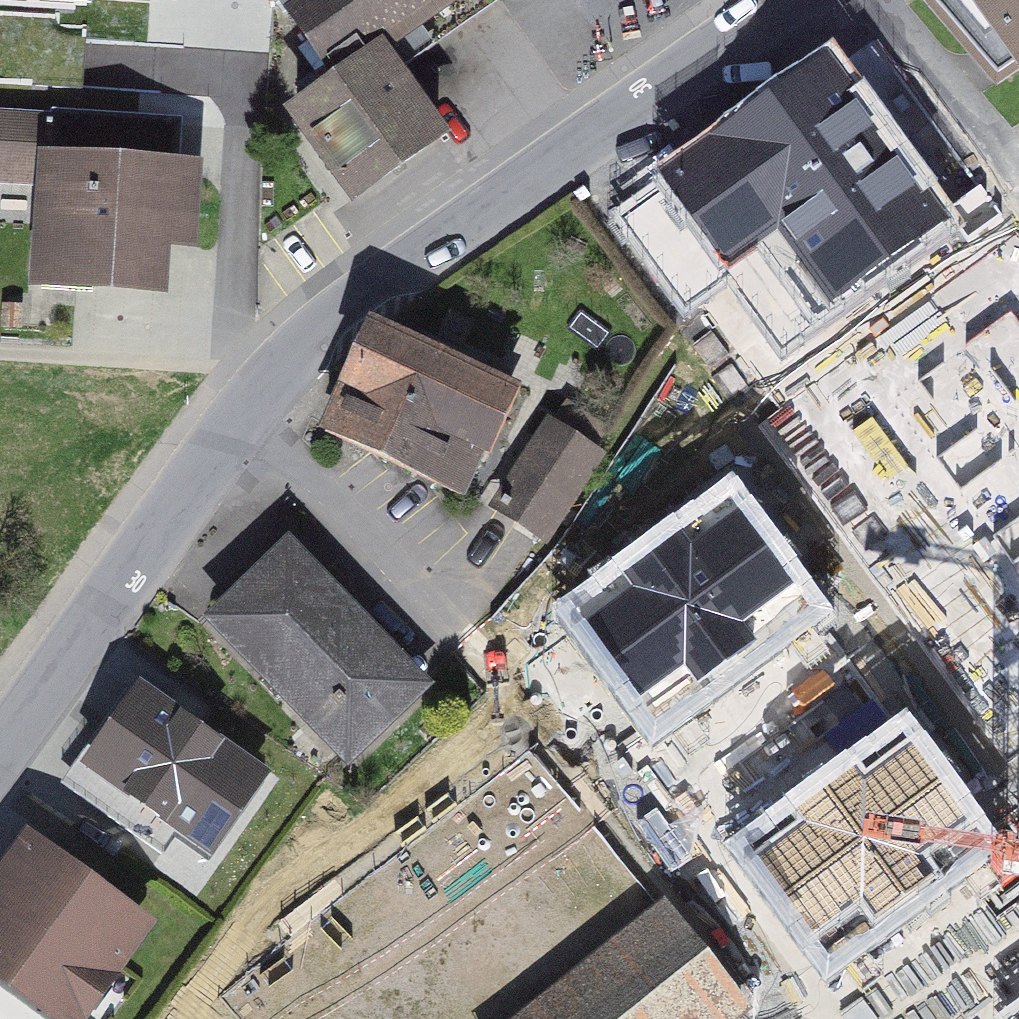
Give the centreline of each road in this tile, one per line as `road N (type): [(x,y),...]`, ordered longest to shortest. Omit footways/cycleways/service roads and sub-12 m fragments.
road 1 (residential): [(0,748),(238,417),(306,342),(781,0)]
road 2 (track): [(782,1018),(344,503),(238,417)]

